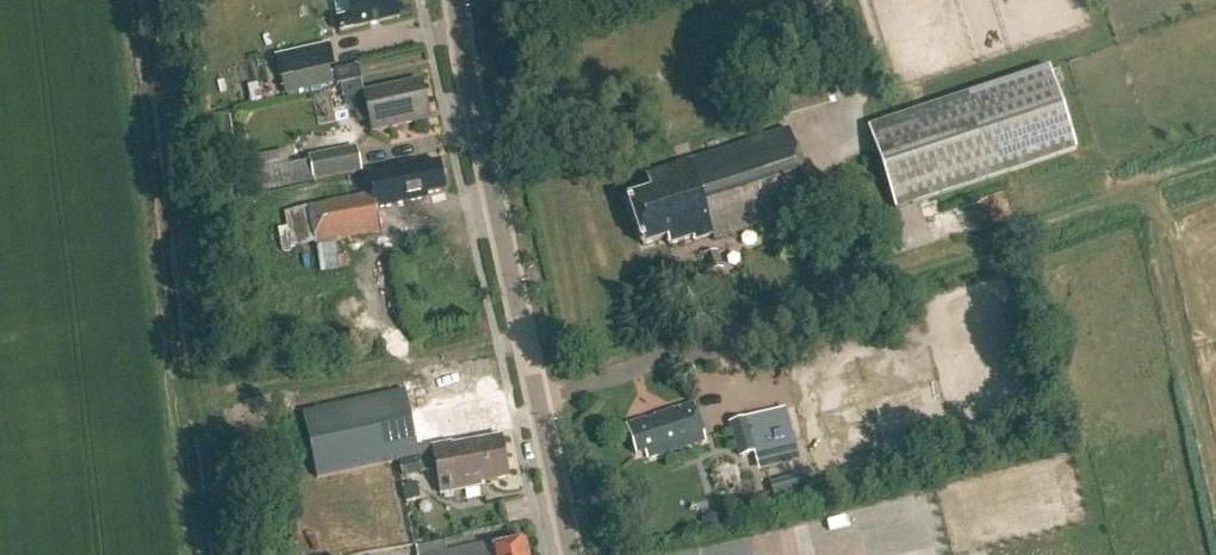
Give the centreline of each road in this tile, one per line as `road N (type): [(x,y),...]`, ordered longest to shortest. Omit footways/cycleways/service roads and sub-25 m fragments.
road 1 (tertiary): [(571,554),(454,0)]
road 2 (track): [(213,394),(497,347)]
road 3 (track): [(1042,230),(1215,168)]

